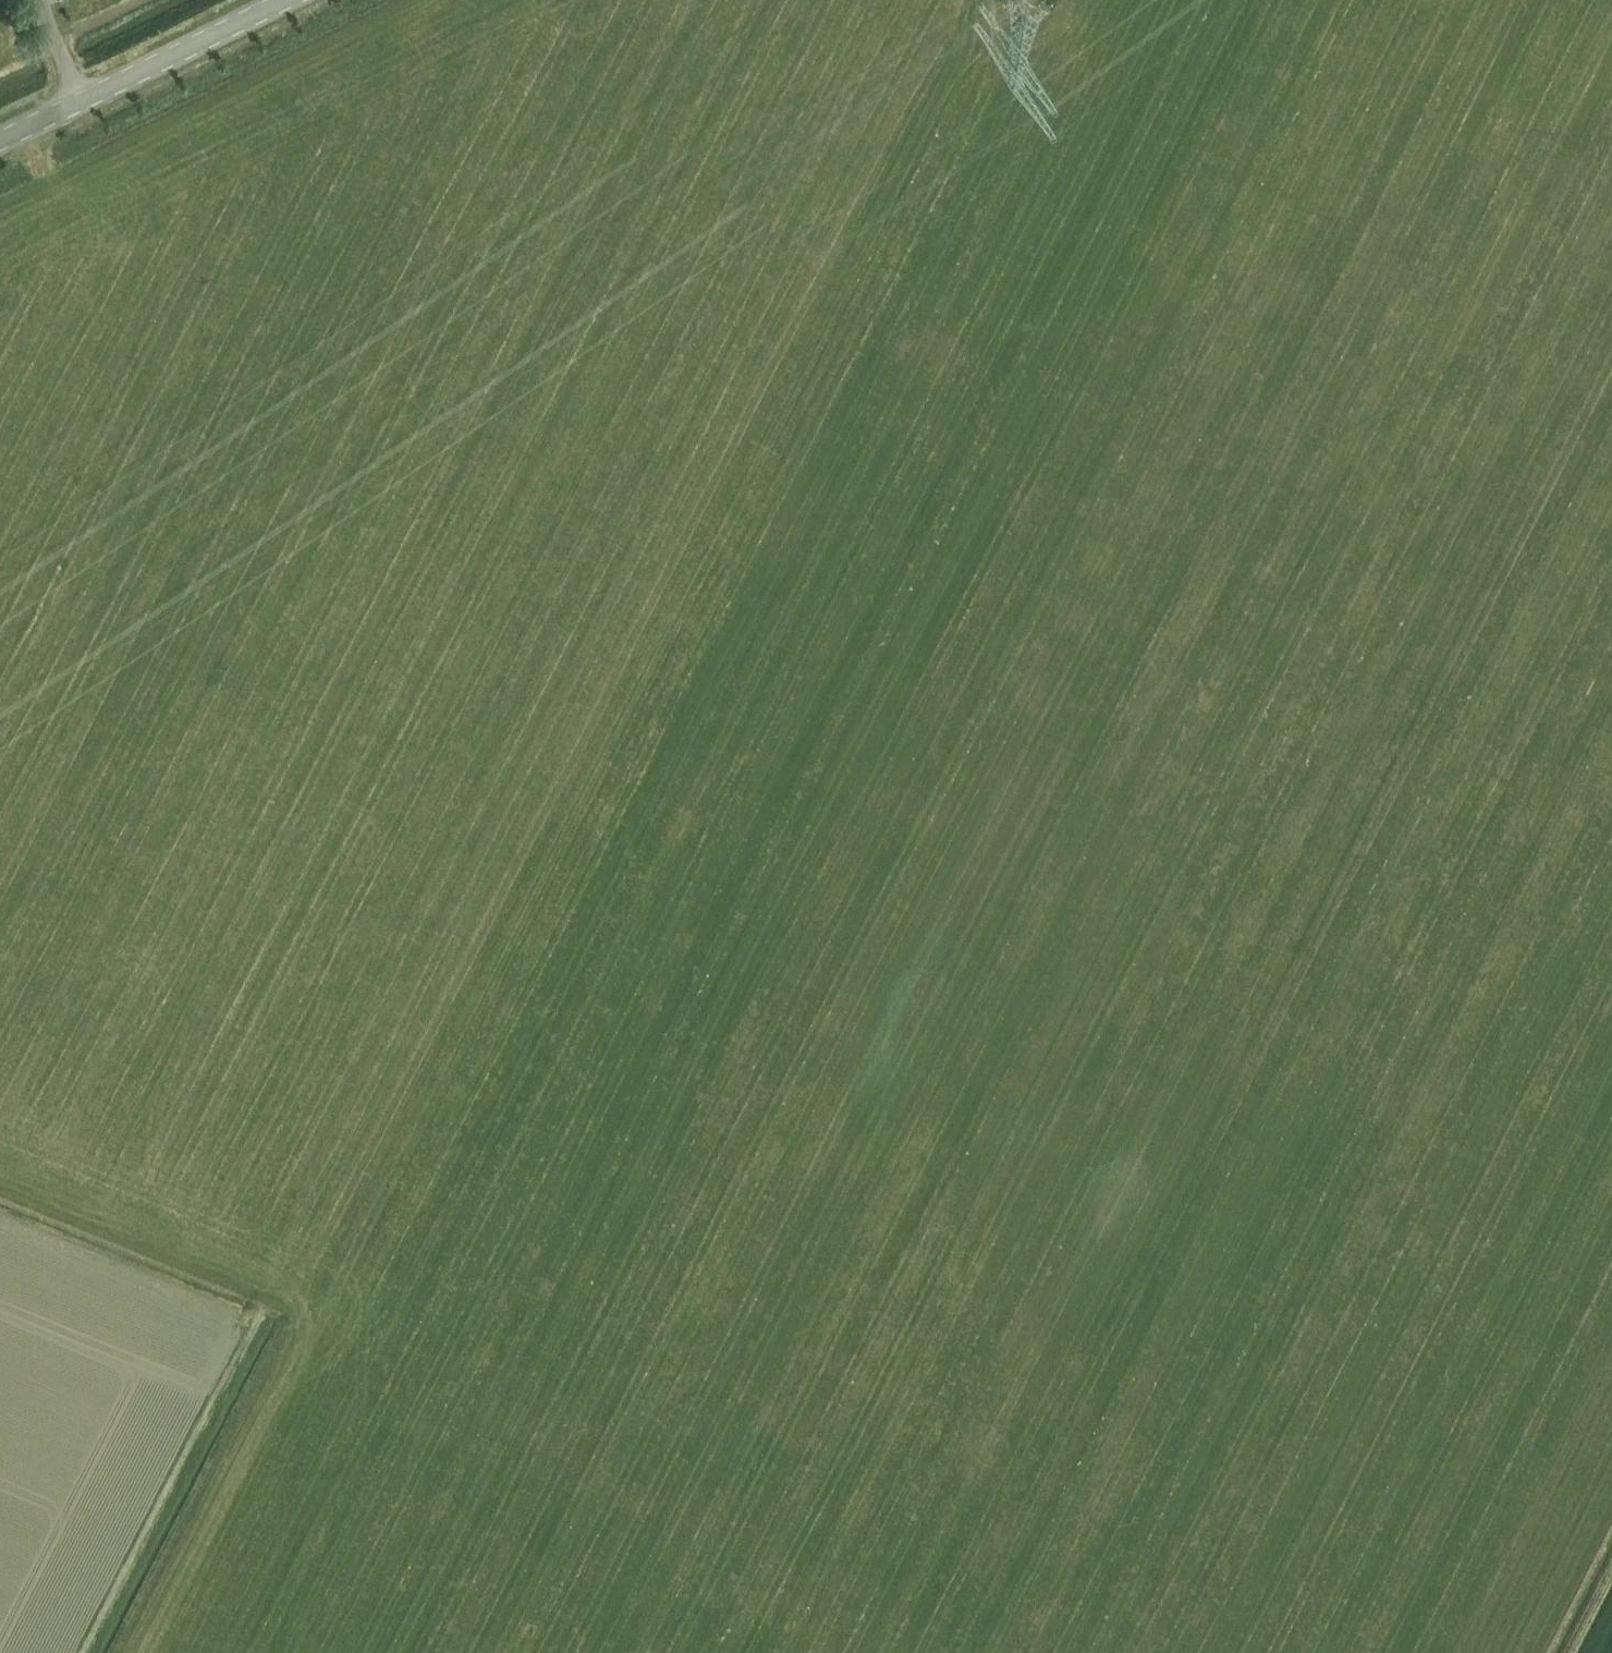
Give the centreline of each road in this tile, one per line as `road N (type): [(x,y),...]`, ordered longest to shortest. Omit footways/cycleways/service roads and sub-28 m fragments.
road 1 (tertiary): [(0,140),(280,0)]

